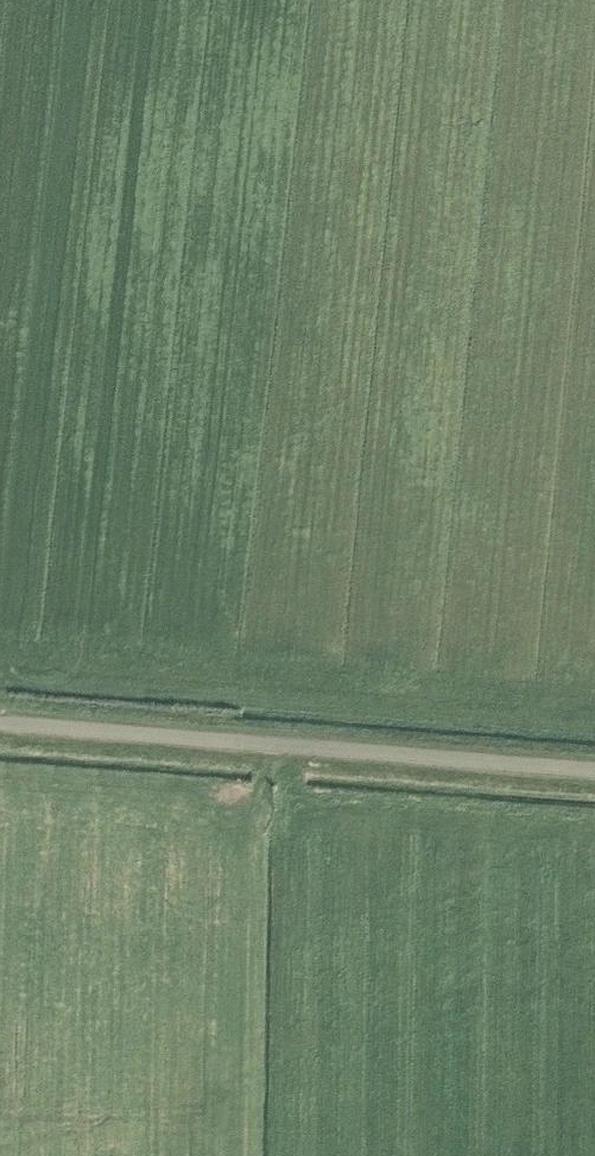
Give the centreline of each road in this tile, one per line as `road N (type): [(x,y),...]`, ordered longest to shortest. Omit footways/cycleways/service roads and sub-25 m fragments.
road 1 (unclassified): [(594,763),(0,718)]

